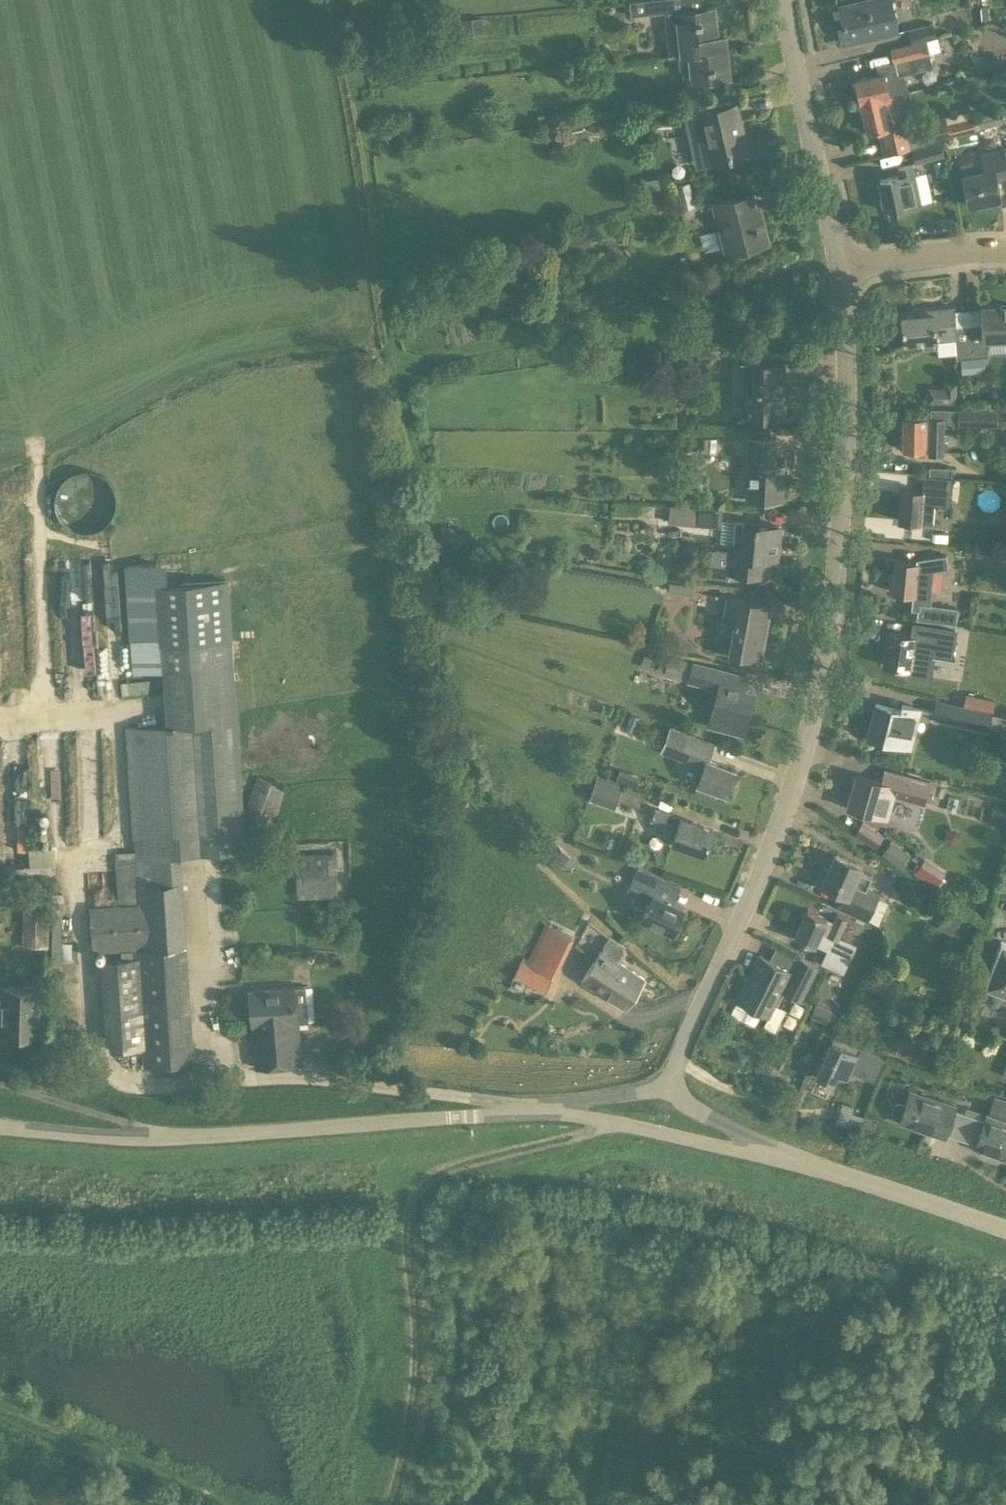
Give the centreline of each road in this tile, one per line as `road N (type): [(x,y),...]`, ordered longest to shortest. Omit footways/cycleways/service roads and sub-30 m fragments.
road 1 (unclassified): [(666,1087),(776,831),(813,722),(839,575),(847,384),(839,268)]
road 2 (unclassified): [(0,1130),(178,1136),(561,1111)]
road 3 (track): [(616,1121),(461,1166),(417,1195),(407,1234),(413,1393),(390,1504)]
road 4 (residential): [(839,268),(782,0)]
road 5 (unclassified): [(1005,1229),(775,1152)]
road 6 (unclassified): [(561,1111),(775,1152)]
road 7 (residential): [(1005,251),(839,268)]
road 8 (unclassified): [(775,1152),(666,1087)]

